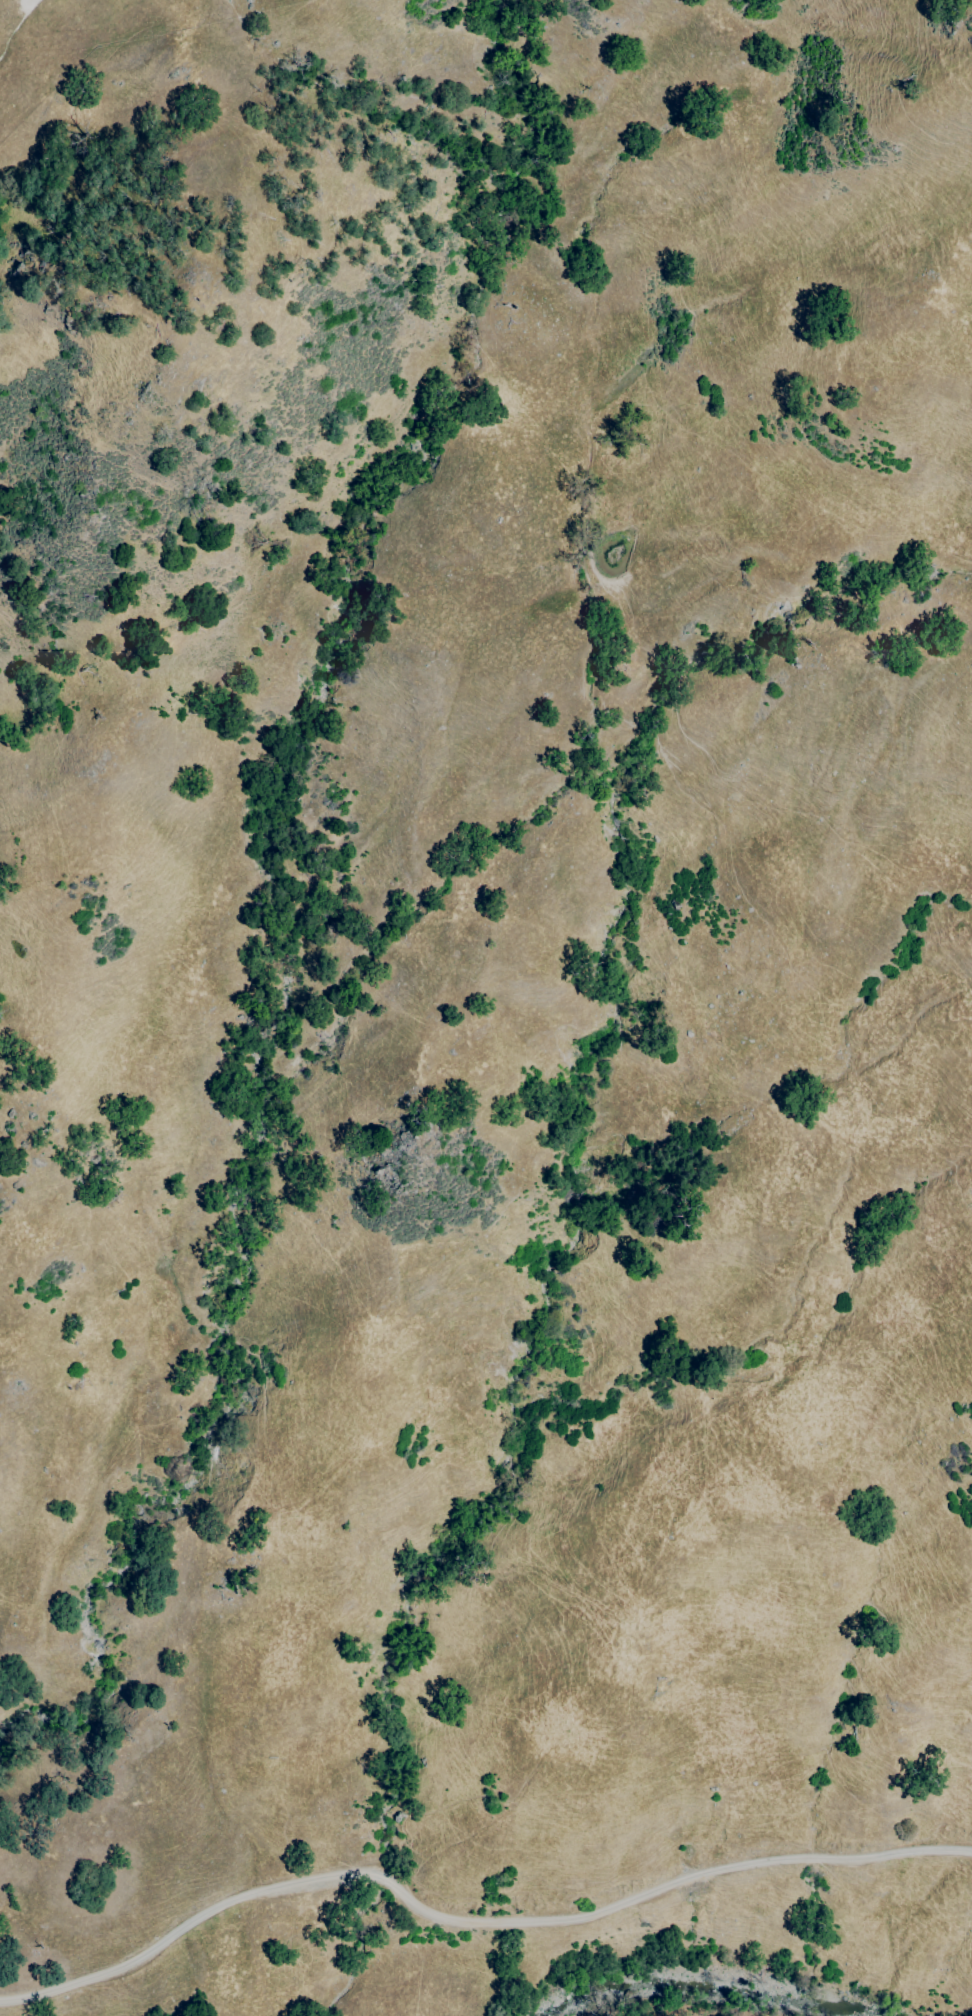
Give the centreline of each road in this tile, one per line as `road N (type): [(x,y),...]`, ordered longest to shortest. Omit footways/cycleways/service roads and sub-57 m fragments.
road 1 (track): [(971,1855),(782,1859),(583,1919),(435,1920),(393,1885),(354,1877),(250,1893),(123,1970),(57,1992),(0,1996)]

